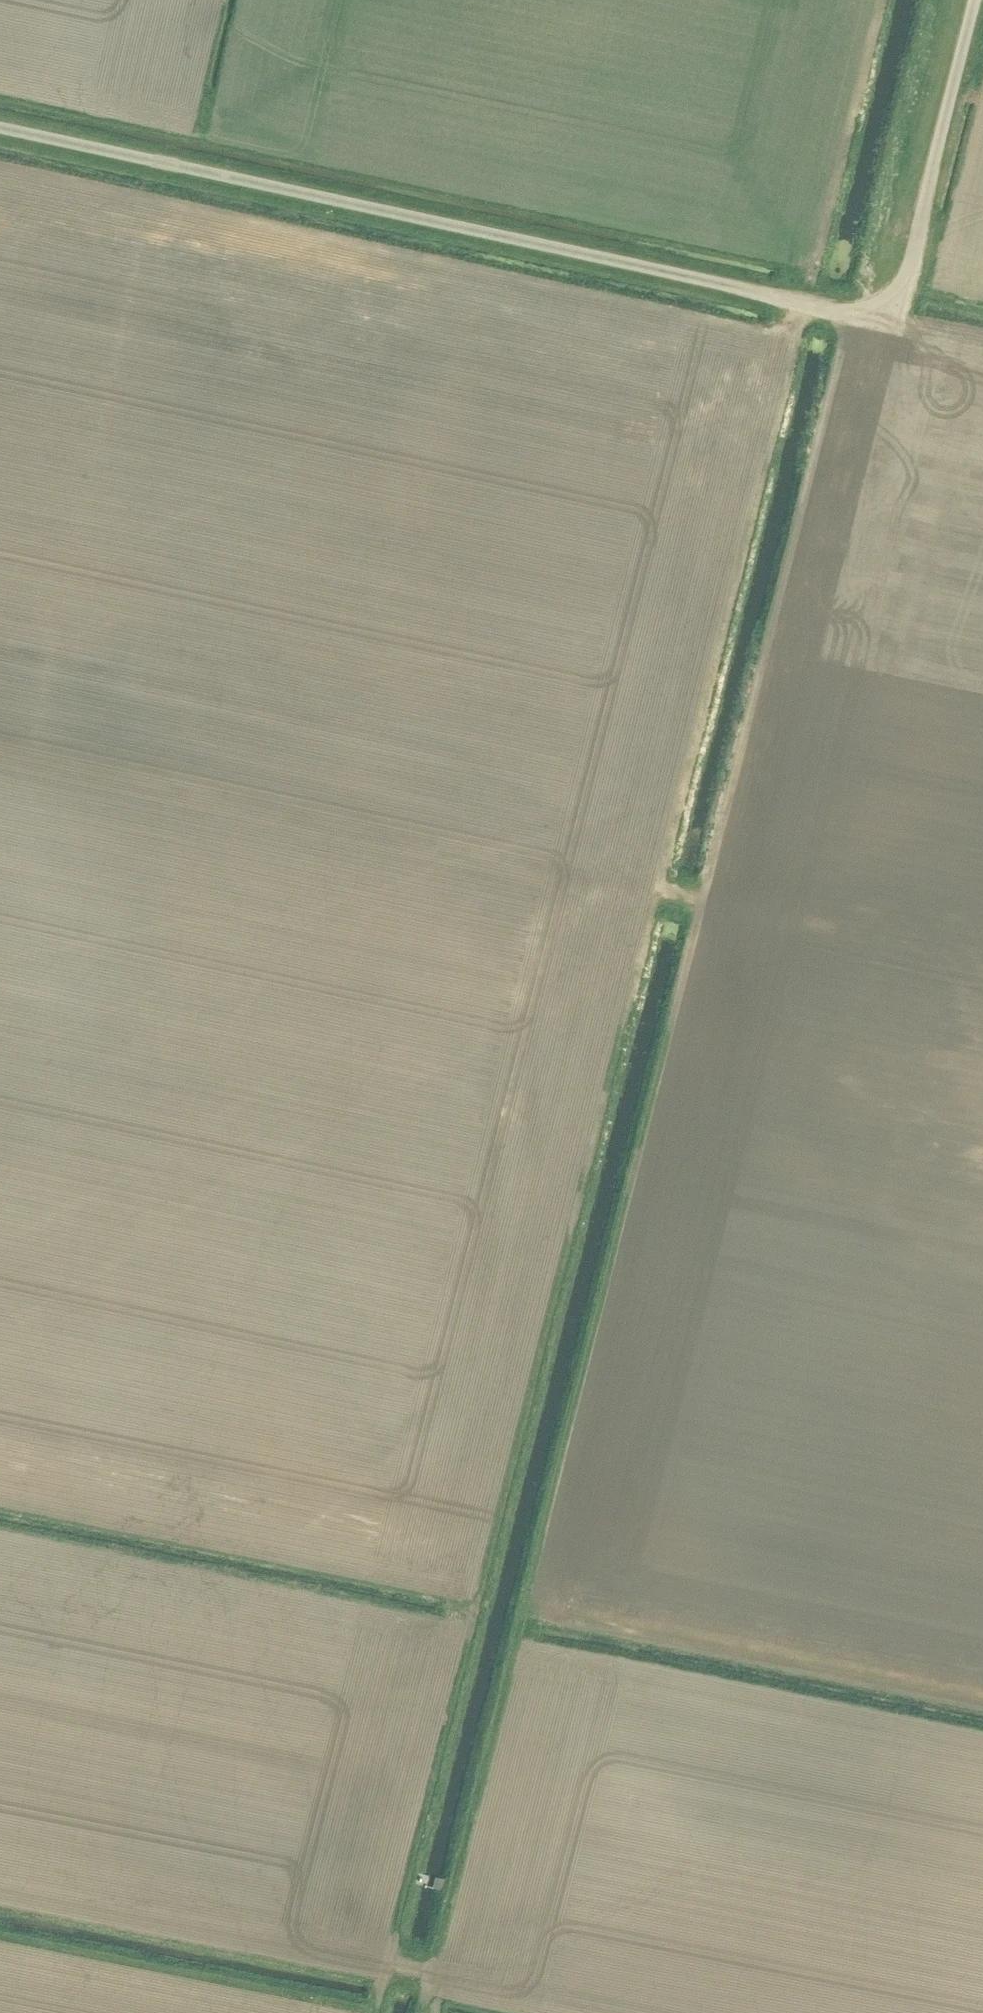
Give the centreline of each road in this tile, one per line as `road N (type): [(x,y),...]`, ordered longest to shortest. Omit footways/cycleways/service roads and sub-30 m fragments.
road 1 (unclassified): [(0,129),(847,313),(884,311),(906,287),(976,0)]

